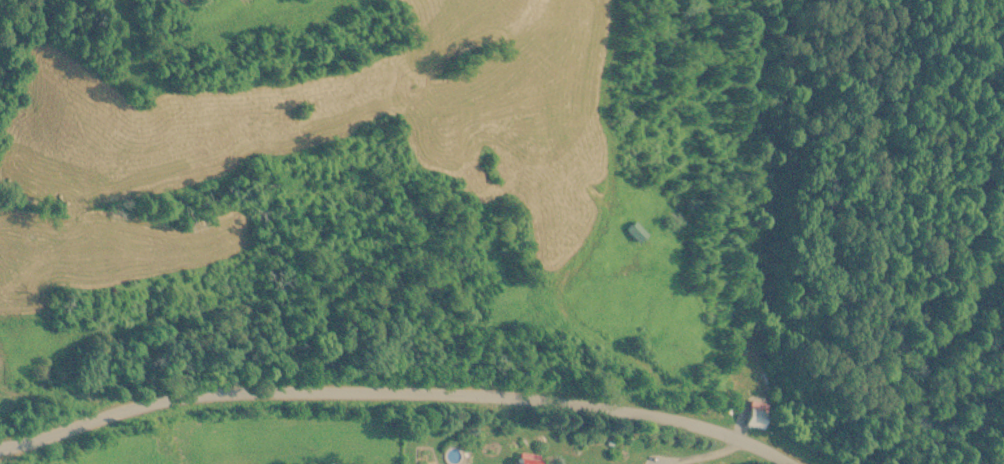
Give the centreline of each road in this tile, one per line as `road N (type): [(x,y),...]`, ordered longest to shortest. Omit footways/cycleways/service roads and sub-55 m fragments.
road 1 (residential): [(779,463),(728,435),(514,394),(153,399),(49,446),(0,455)]

